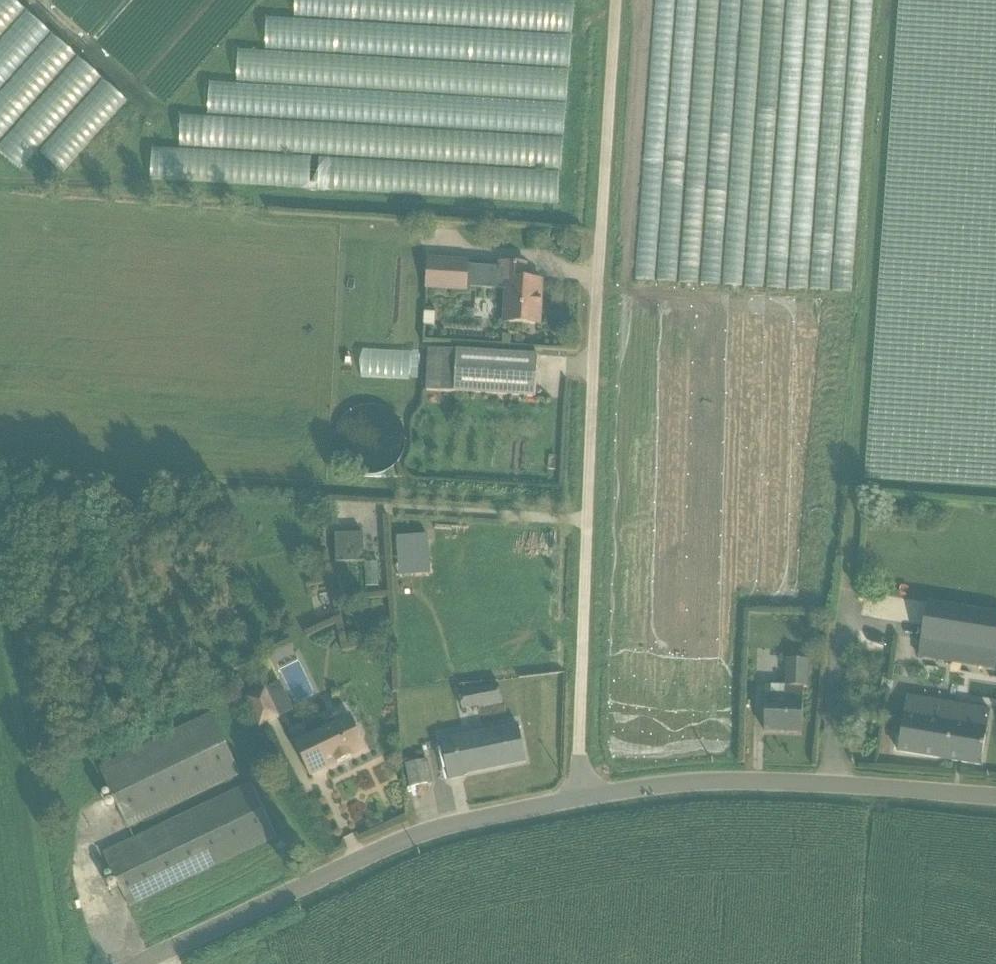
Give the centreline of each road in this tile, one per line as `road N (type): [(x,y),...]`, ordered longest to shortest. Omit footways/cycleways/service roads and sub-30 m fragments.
road 1 (unclassified): [(614,0),(581,794)]
road 2 (unclassified): [(581,794),(418,835),(131,963)]
road 3 (unclassified): [(995,795),(785,781),(581,794)]

